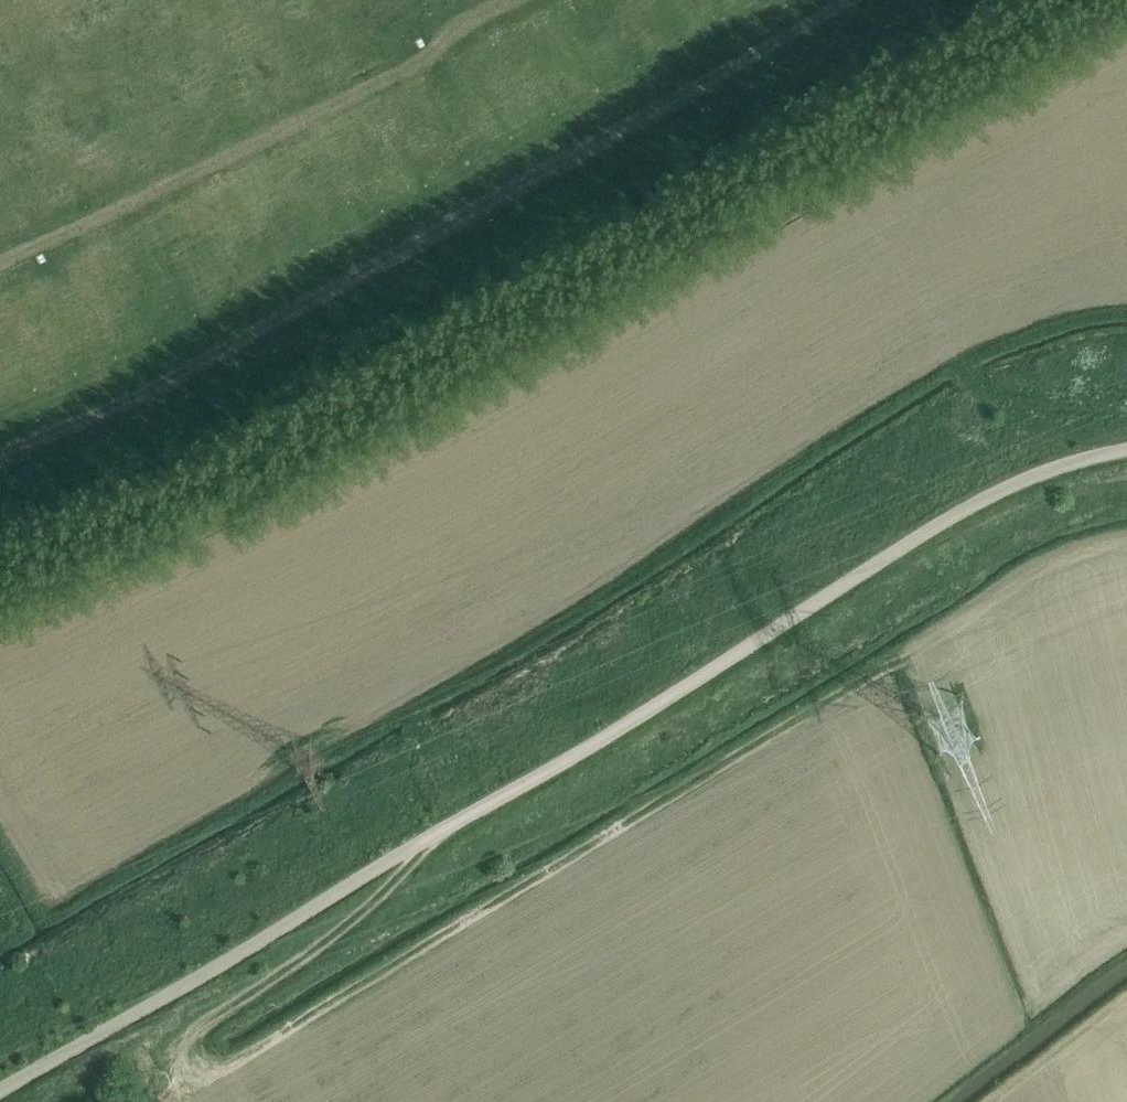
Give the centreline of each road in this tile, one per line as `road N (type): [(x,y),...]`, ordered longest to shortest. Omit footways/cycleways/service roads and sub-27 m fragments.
road 1 (unclassified): [(0,1089),(601,737),(1003,486),(1126,446)]
road 2 (track): [(413,846),(381,894),(186,1034),(179,1069),(195,1078),(234,1063)]

